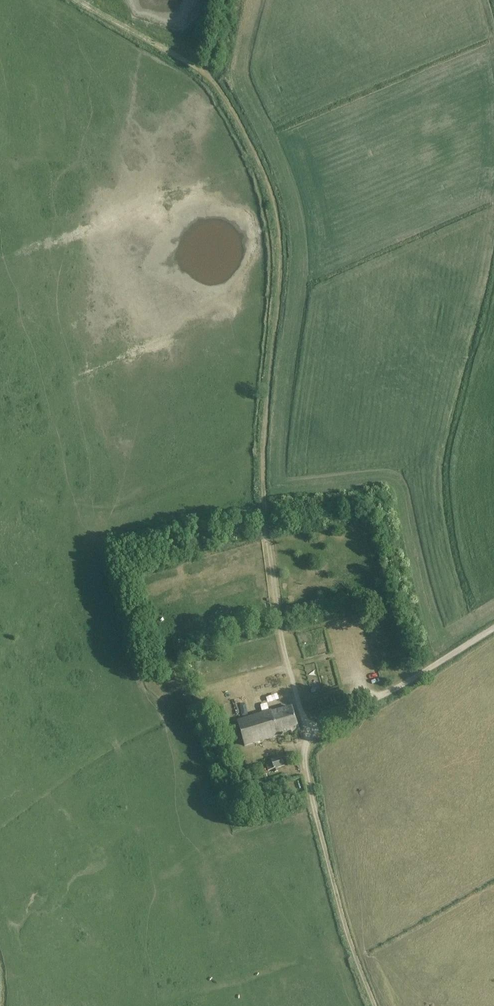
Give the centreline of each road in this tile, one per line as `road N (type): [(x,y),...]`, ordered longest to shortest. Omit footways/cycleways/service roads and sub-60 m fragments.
road 1 (track): [(258,163),(271,200),(281,297),(265,501),(283,650),(308,736)]
road 2 (track): [(308,736),(304,755),(336,893),(376,1005)]
road 3 (track): [(493,632),(308,736)]
road 4 (track): [(203,73),(89,0)]

